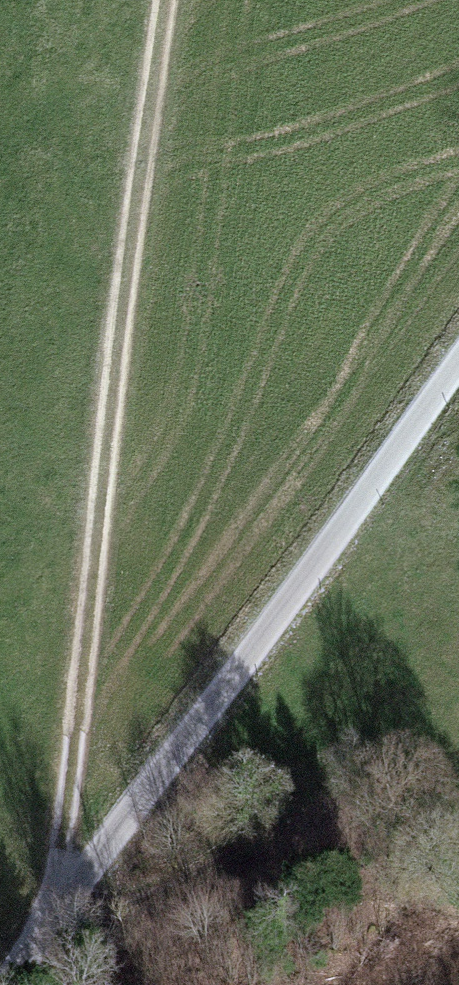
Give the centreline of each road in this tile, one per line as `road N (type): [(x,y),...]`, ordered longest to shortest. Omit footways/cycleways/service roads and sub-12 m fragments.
road 1 (track): [(47,938),(163,0)]
road 2 (unclassified): [(13,984),(458,372)]

